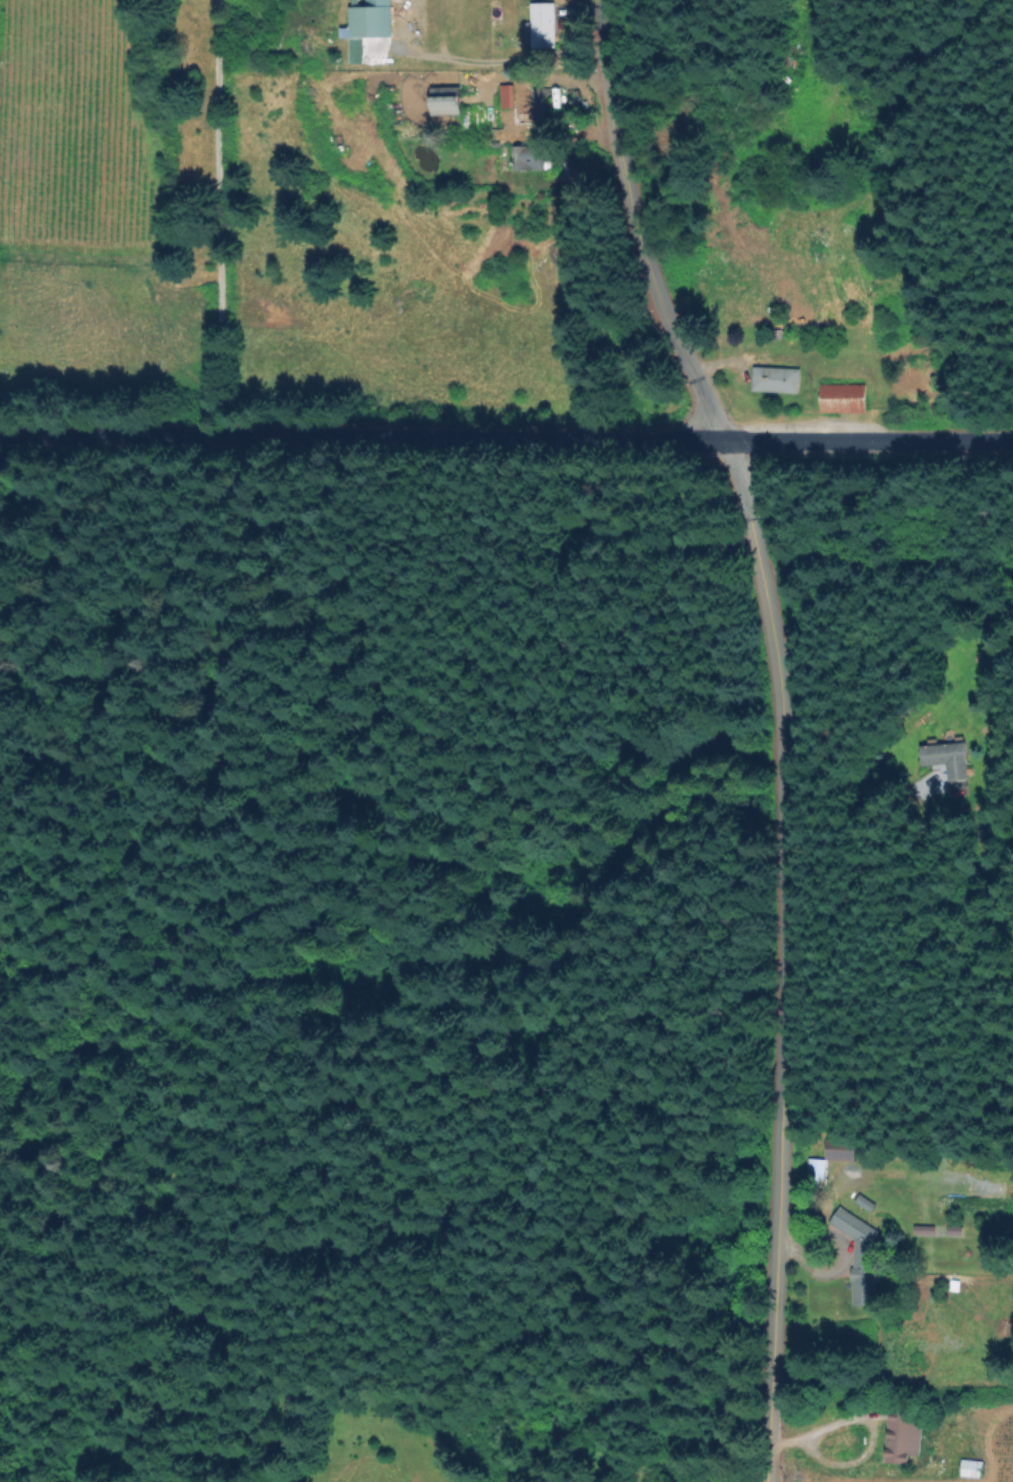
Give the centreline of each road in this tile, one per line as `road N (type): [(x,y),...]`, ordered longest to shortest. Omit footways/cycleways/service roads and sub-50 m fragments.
road 1 (residential): [(761,1481),(779,1011),(777,819),(764,627),(729,441)]
road 2 (tertiary): [(1012,438),(639,444),(0,435)]
road 3 (tertiary): [(712,441),(632,229),(598,44),(600,0)]

